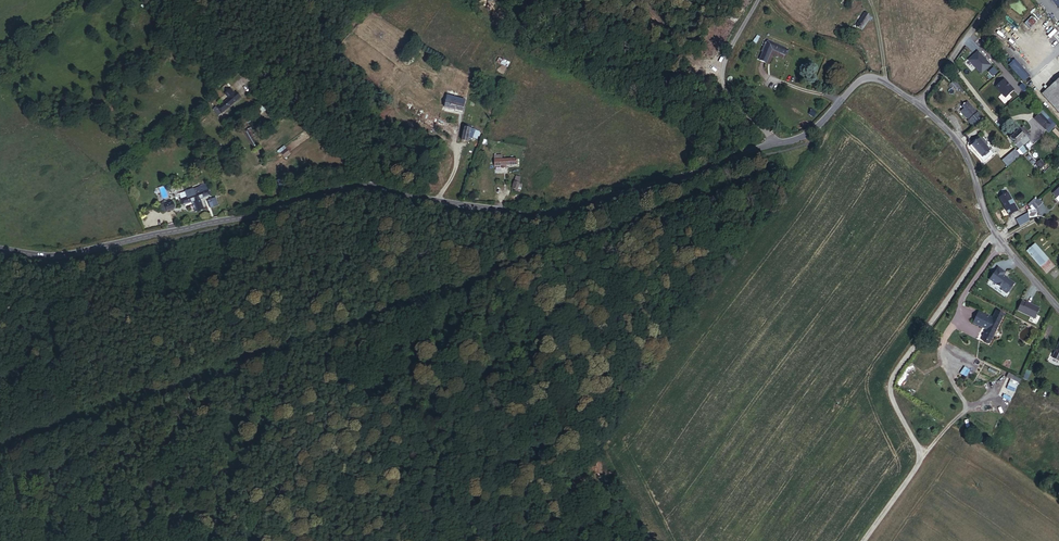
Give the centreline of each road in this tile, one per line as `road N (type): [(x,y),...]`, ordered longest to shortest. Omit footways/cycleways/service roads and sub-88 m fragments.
road 1 (unclassified): [(0,251),(64,256),(348,187),(548,215),(686,177),(776,142)]
road 2 (unclassified): [(918,104),(960,143),(994,231),(1058,309)]
road 3 (unclassified): [(776,142),(811,133),(865,78),(918,104)]
road 4 (unclassified): [(776,142),(723,81),(759,0)]
road 5 (unclassified): [(918,104),(997,0)]

